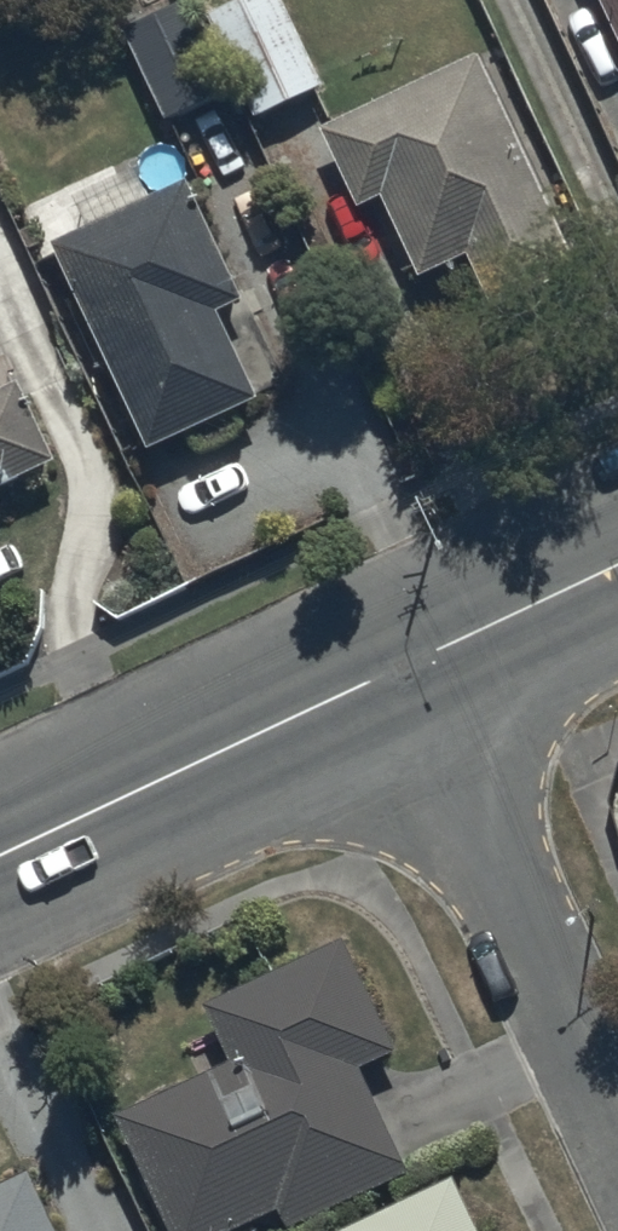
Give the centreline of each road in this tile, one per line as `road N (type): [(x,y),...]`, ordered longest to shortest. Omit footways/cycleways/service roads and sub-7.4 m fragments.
road 1 (residential): [(617,1121),(405,667)]
road 2 (tertiary): [(0,858),(405,667)]
road 3 (tertiary): [(405,667),(617,566)]

